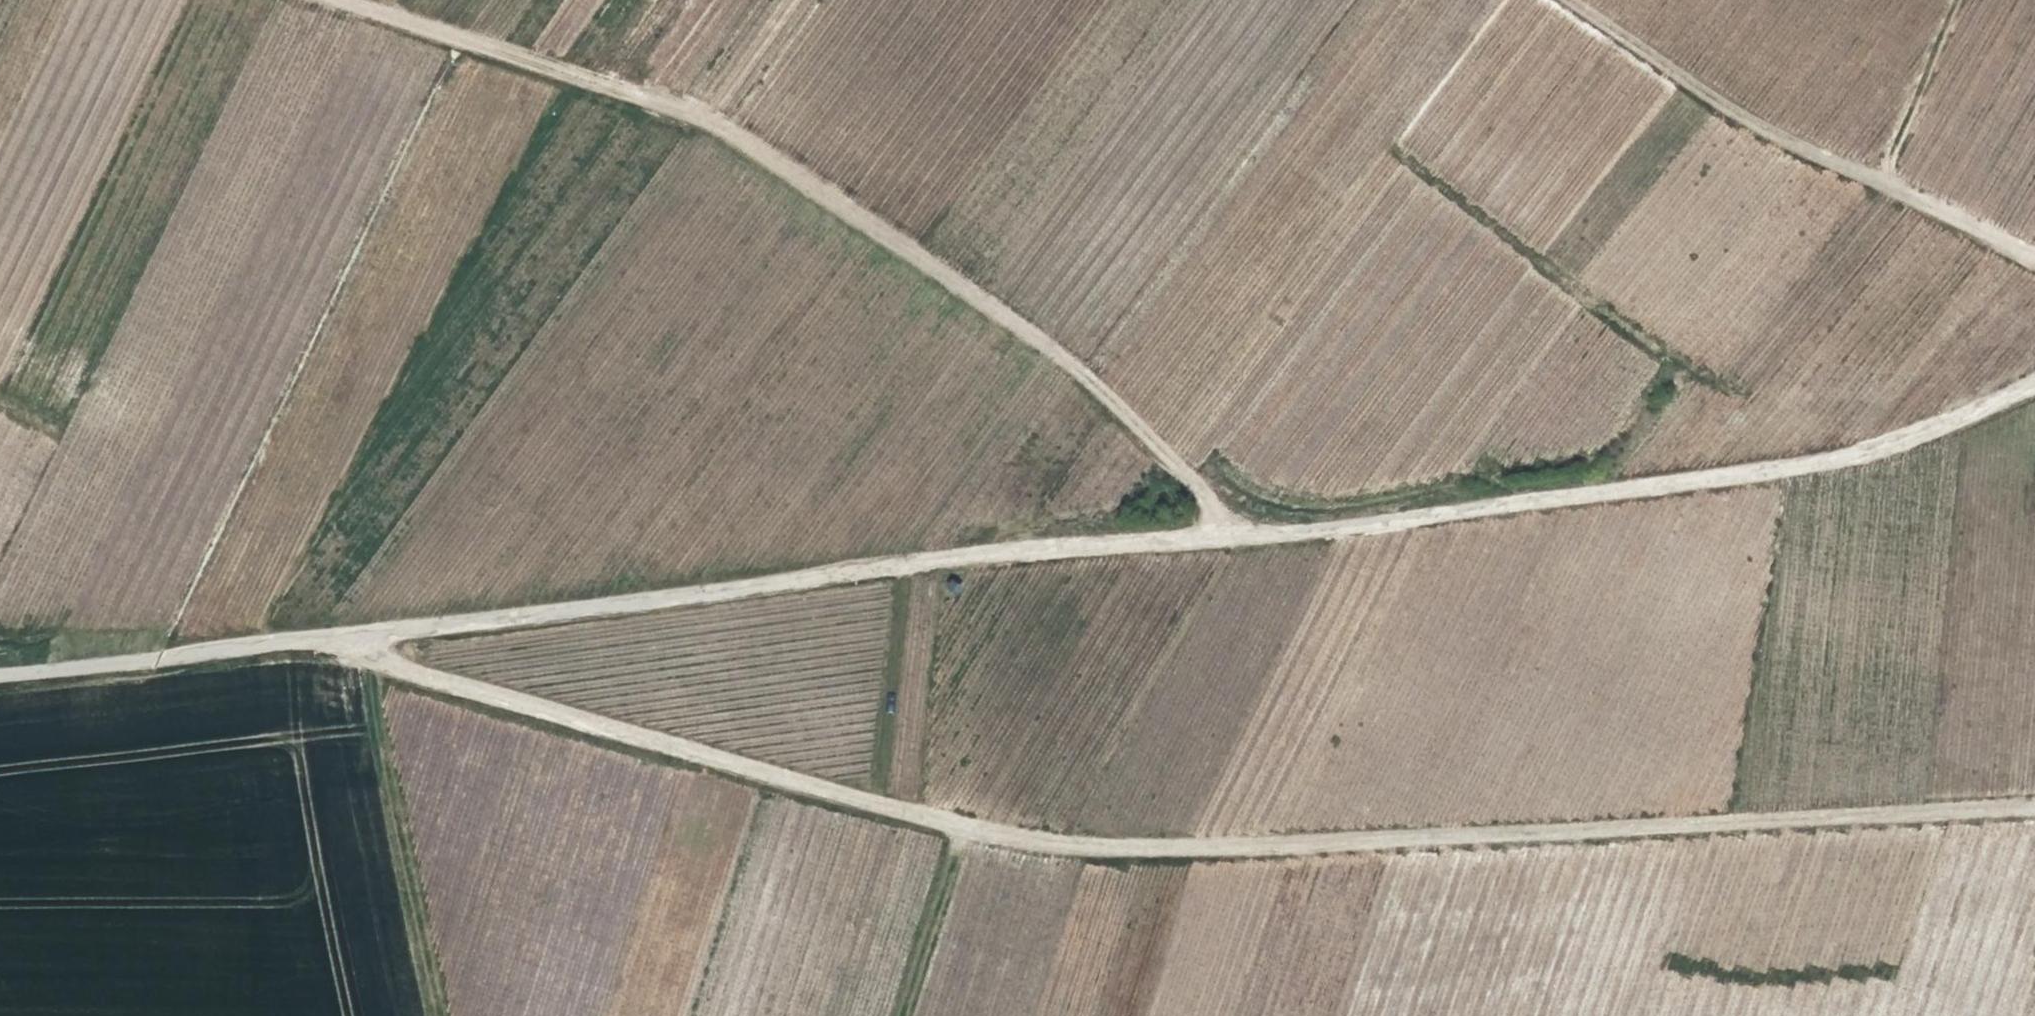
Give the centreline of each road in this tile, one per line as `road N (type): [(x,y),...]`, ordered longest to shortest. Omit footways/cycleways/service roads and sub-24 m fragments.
road 1 (track): [(345,0),(691,114),(785,164),(1064,354),(1186,473),(1229,536)]
road 2 (track): [(1589,0),(1769,132),(2034,256)]

